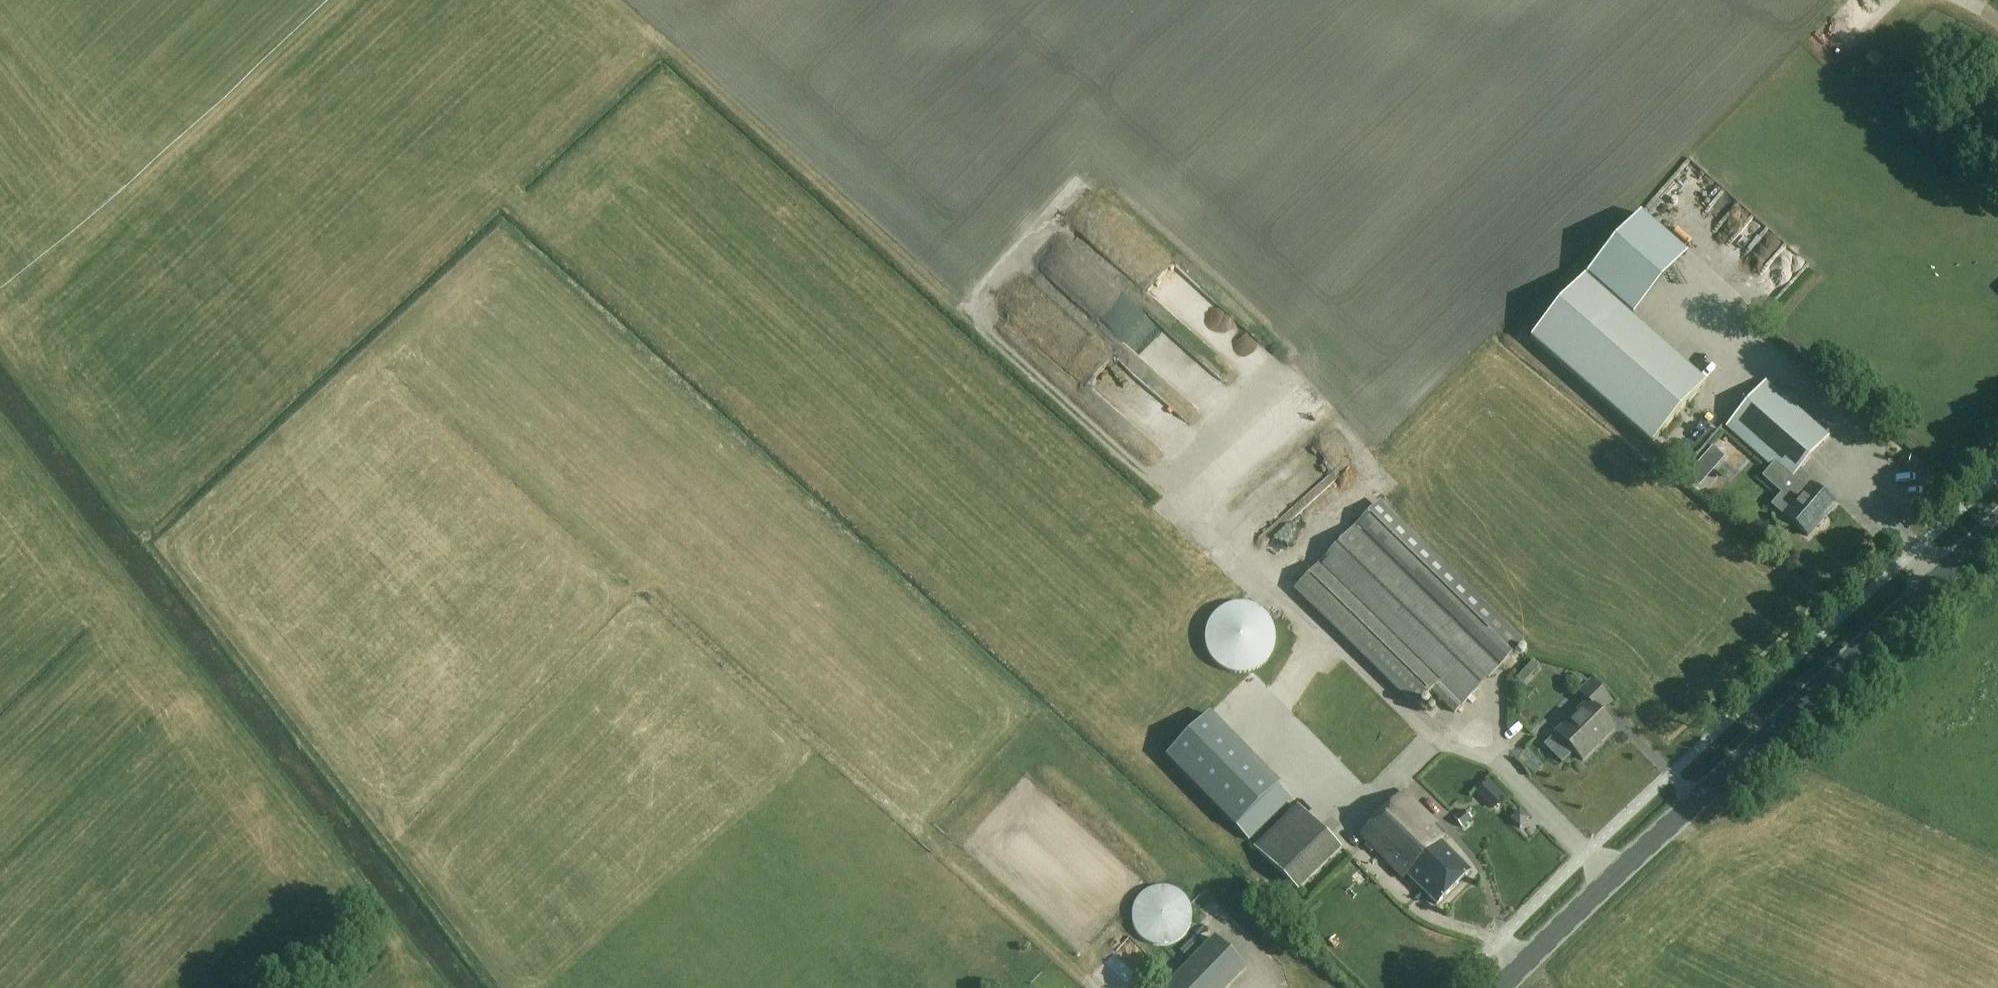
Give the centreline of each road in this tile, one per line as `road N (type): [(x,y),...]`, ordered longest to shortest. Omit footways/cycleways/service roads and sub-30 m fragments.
road 1 (primary): [(1501,987),(1997,519)]

